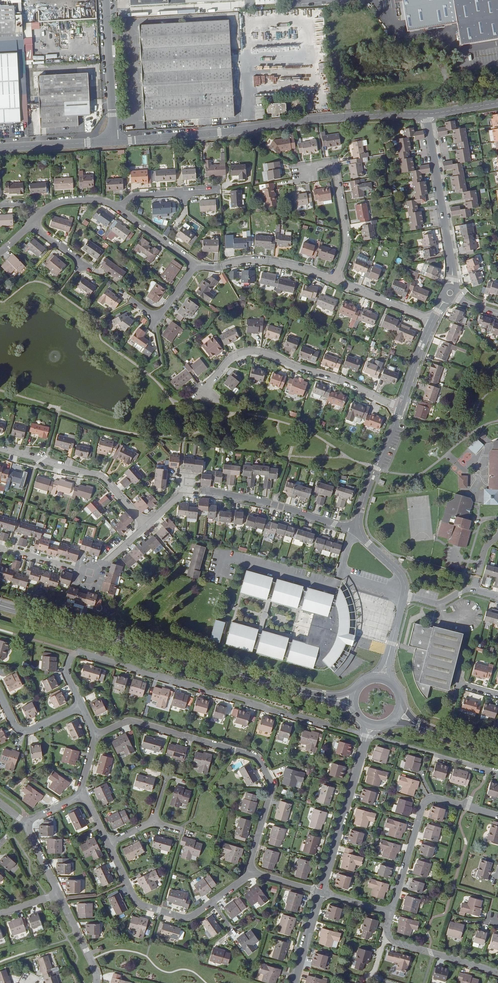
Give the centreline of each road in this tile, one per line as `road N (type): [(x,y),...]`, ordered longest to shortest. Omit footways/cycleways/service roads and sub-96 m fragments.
road 1 (residential): [(367,736),(80,652),(67,672),(81,706)]
road 2 (secondary): [(0,604),(332,699)]
road 3 (unclassified): [(114,142),(427,114)]
road 4 (residential): [(249,867),(272,788),(255,756),(131,721),(96,736)]
road 5 (residential): [(361,531),(198,490),(146,527)]
road 6 (residential): [(204,398),(231,359),(253,351),(400,408)]
road 7 (residential): [(497,816),(428,801),(391,913)]
road 8 (residential): [(451,287),(427,114)]
road 9 (residential): [(146,527),(101,477),(0,449)]
road 10 (residential): [(146,527),(90,574),(0,548)]
road 11 (residential): [(367,736),(321,892)]
road 12 (residential): [(301,177),(325,165),(336,171),(347,239),(335,281)]
road 13 (residential): [(108,843),(142,905),(186,918),(213,902)]
road 14 (unclassified): [(114,142),(106,0)]
road 15 (residential): [(497,773),(367,736)]
road 16 (residential): [(361,531),(365,495),(400,408)]

